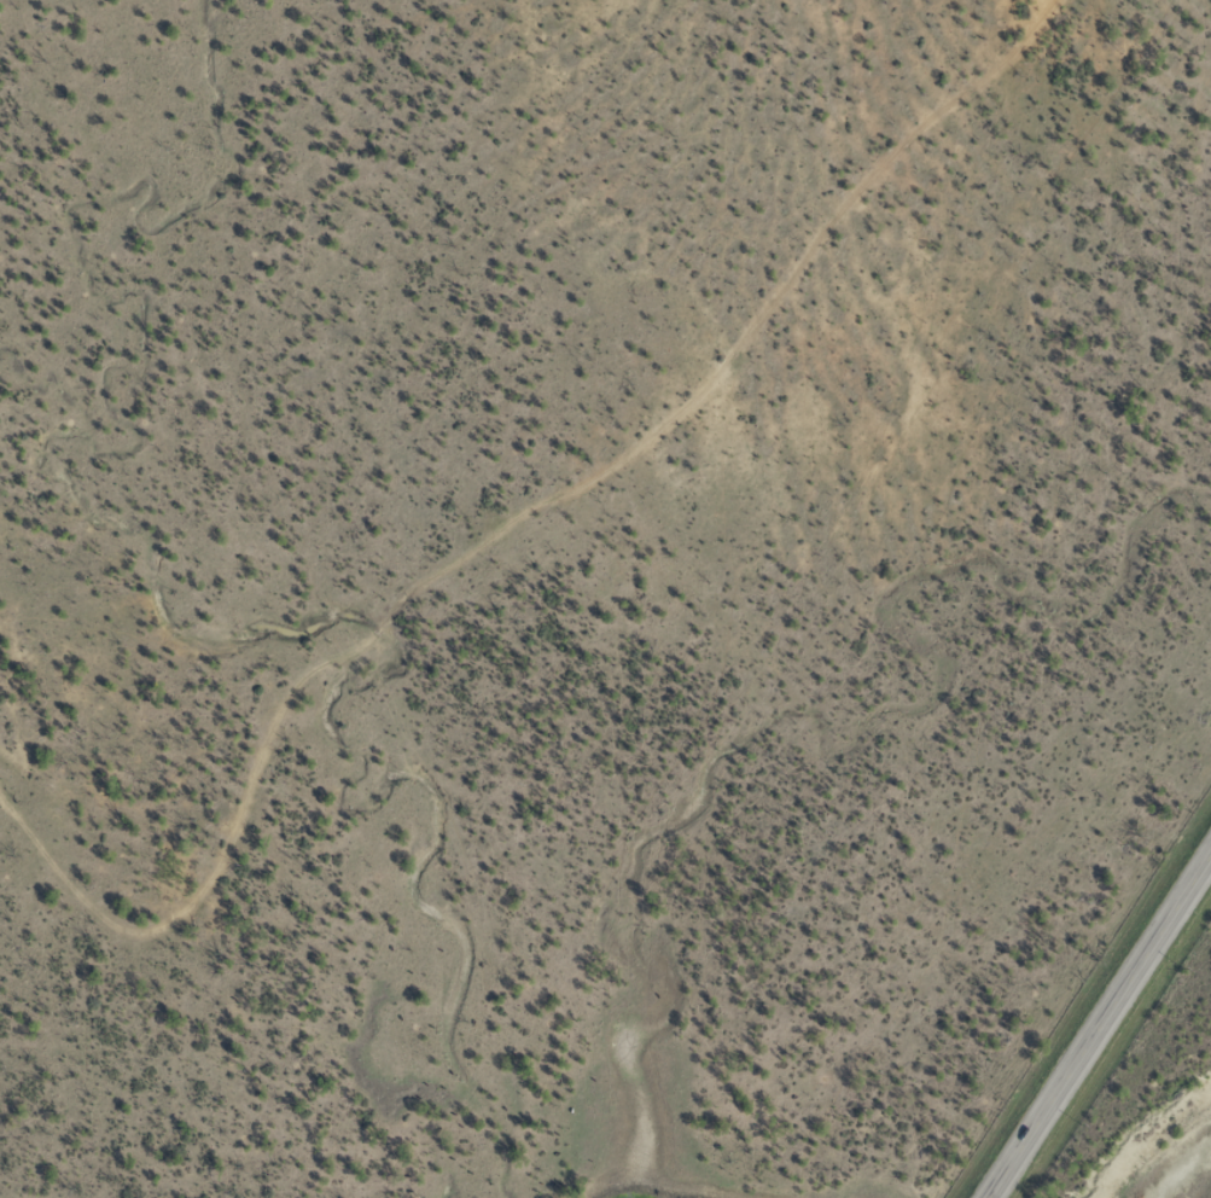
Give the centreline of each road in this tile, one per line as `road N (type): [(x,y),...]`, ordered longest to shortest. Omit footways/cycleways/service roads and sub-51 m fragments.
road 1 (primary): [(993,1197),(1210,864)]

